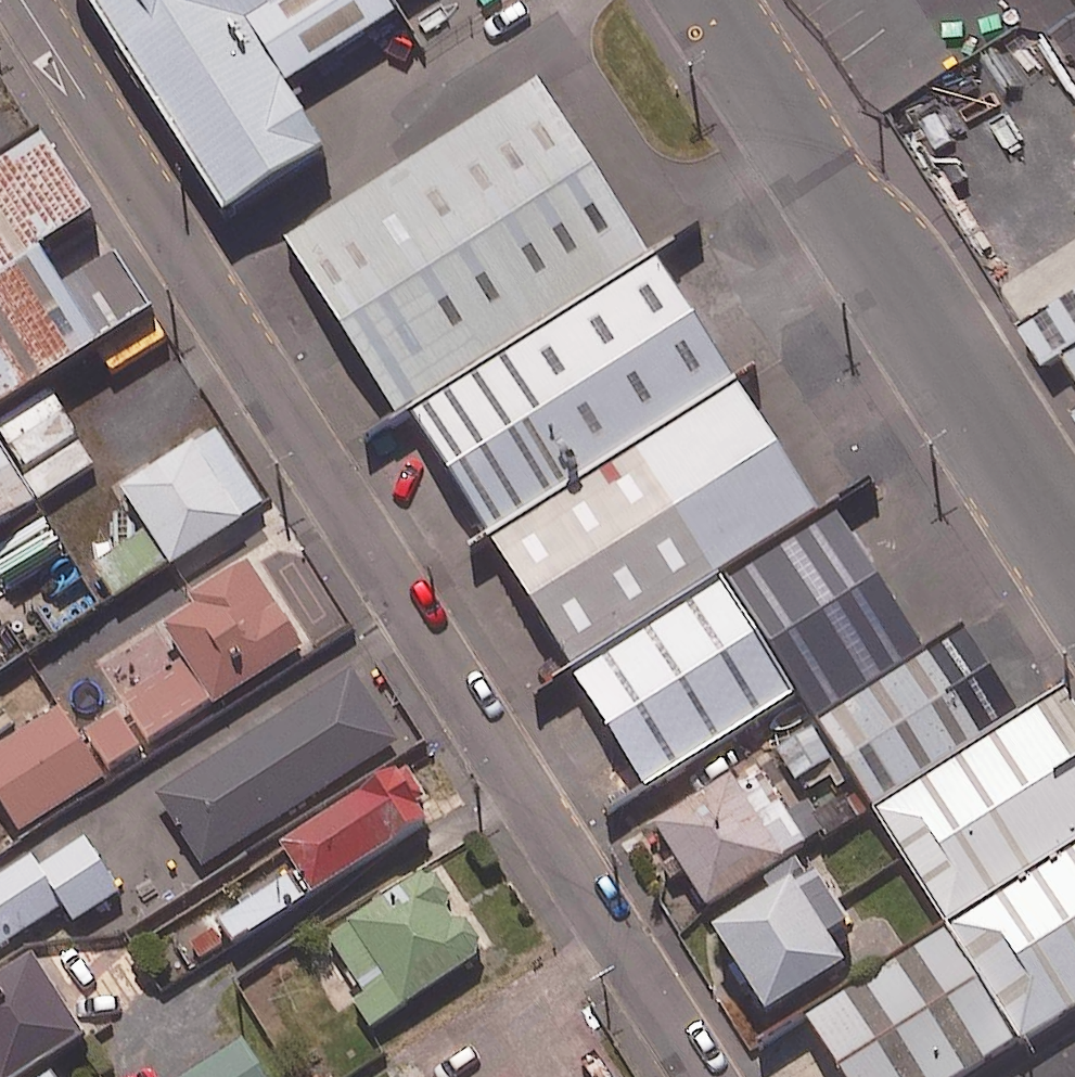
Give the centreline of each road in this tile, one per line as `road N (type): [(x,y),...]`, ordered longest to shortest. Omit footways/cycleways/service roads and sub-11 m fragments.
road 1 (unclassified): [(21,0),(702,1076)]
road 2 (unclassified): [(715,0),(1074,542)]

